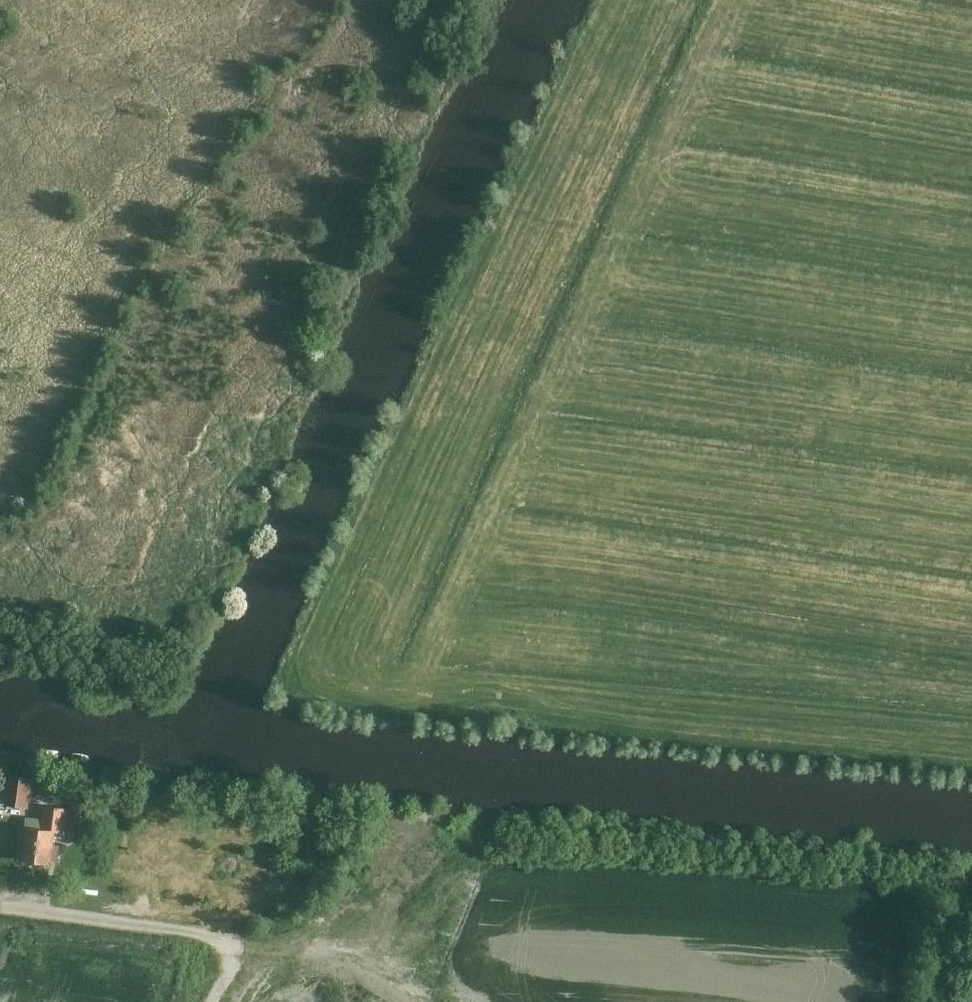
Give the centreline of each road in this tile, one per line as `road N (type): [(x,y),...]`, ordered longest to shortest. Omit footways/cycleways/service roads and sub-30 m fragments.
road 1 (unclassified): [(0,914),(300,950)]

